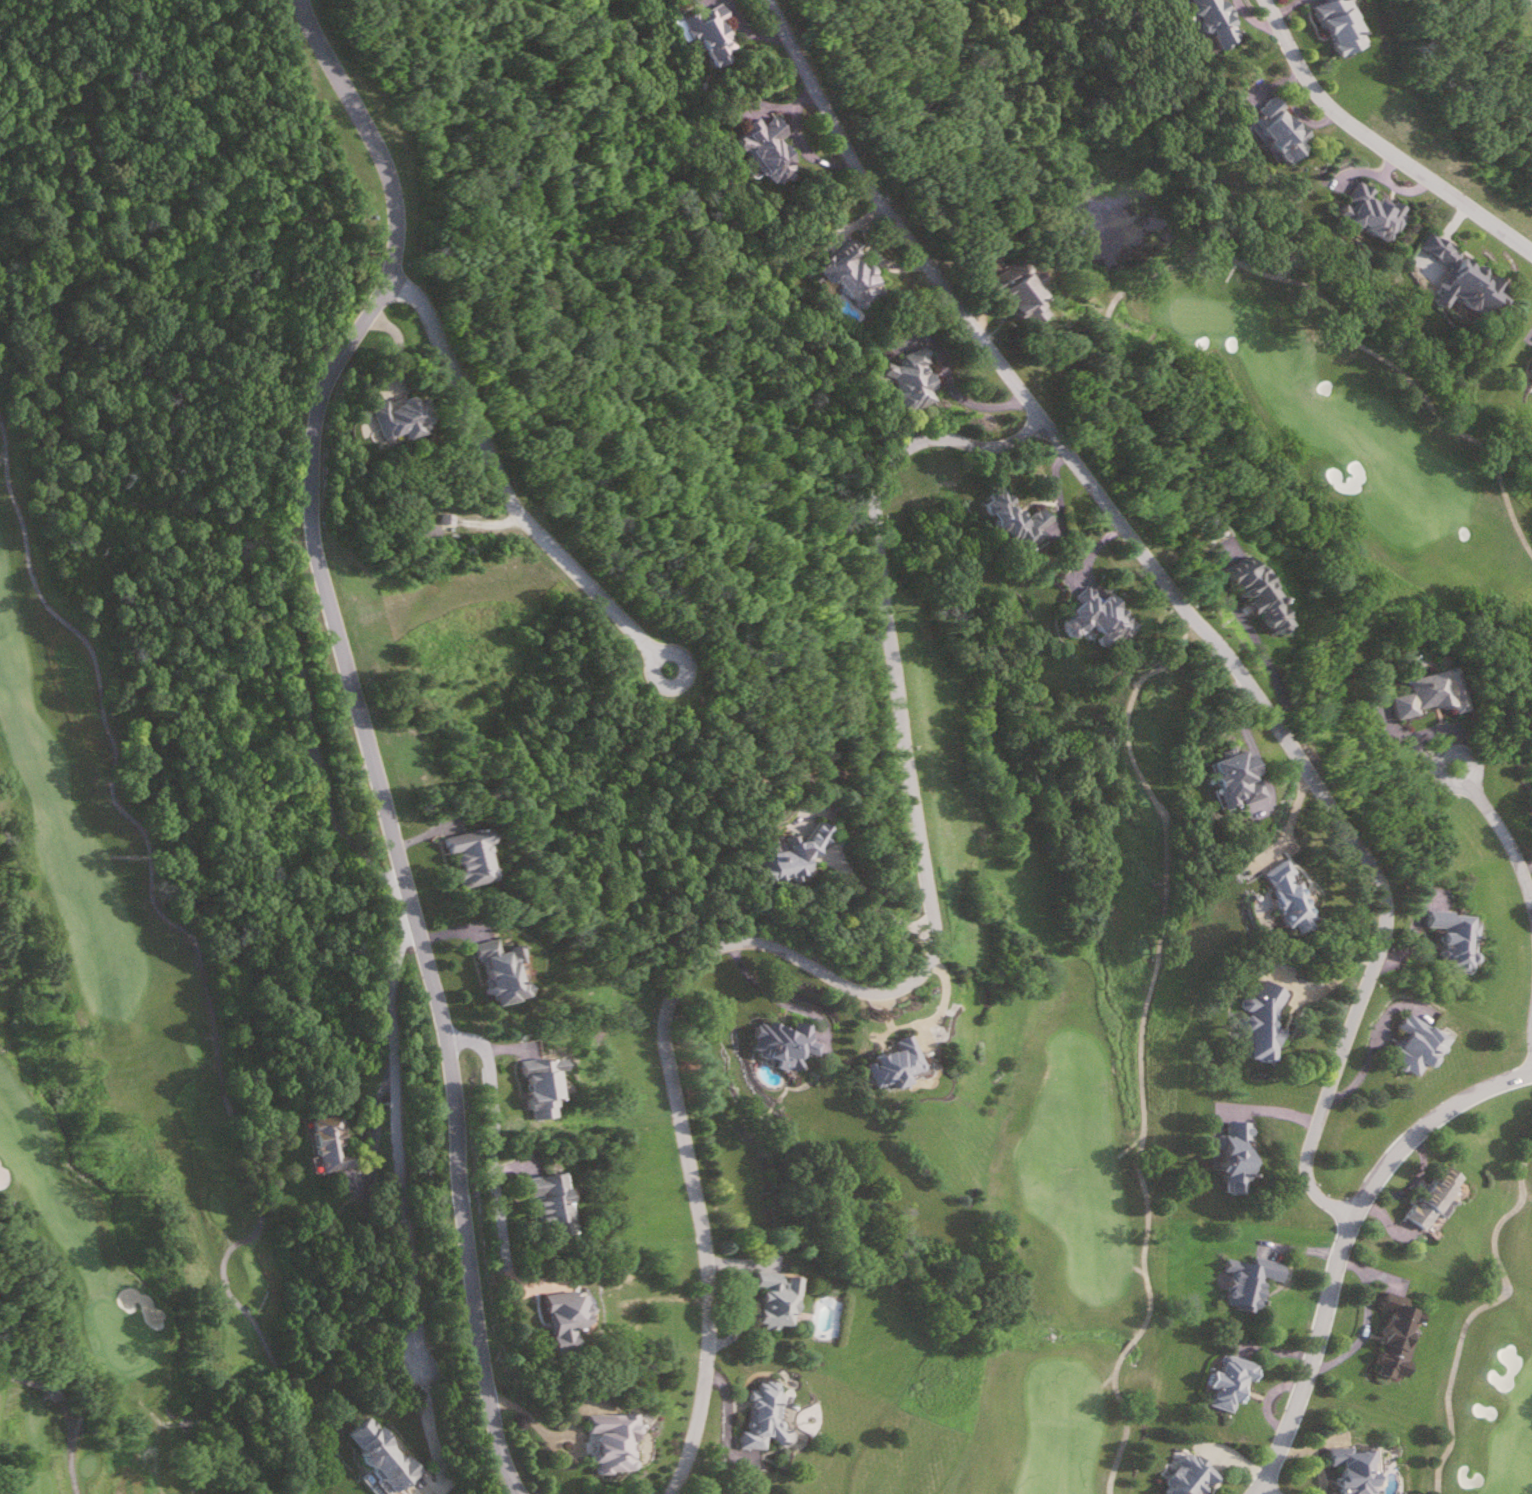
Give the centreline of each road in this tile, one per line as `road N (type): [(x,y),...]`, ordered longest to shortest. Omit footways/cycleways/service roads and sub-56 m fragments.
road 1 (residential): [(302,0),(375,142),(397,210),(388,284),(321,395),(312,430),(311,526),(449,1036),(492,1402),(521,1493)]
road 2 (residential): [(1046,419),(1011,443),(911,445),(878,481),(872,510),(937,937),(924,969),(907,985),(876,992),(757,942),(728,943),(695,960),(670,988),(662,1027),(711,1273),(709,1359),(695,1433),(670,1493)]
road 3 (residential): [(1386,910),(1366,858),(1245,679),(857,167),(770,0)]
road 4 (residential): [(428,1364),(393,1017),(406,938),(402,911),(389,878),(329,810),(294,643),(270,587),(257,503)]
road 5 (residential): [(1531,1073),(1454,1106),(1378,1177),(1352,1217),(1301,1388),(1254,1493)]
road 6 (residential): [(388,284),(448,346),(507,474),(587,579),(674,665)]
road 7 (residential): [(1270,0),(1323,97),(1531,252)]
road 8 (residential): [(1386,910),(1384,941),(1309,1175),(1313,1190),(1352,1217)]
road 9 (residential): [(1531,904),(1503,830),(1462,771)]

